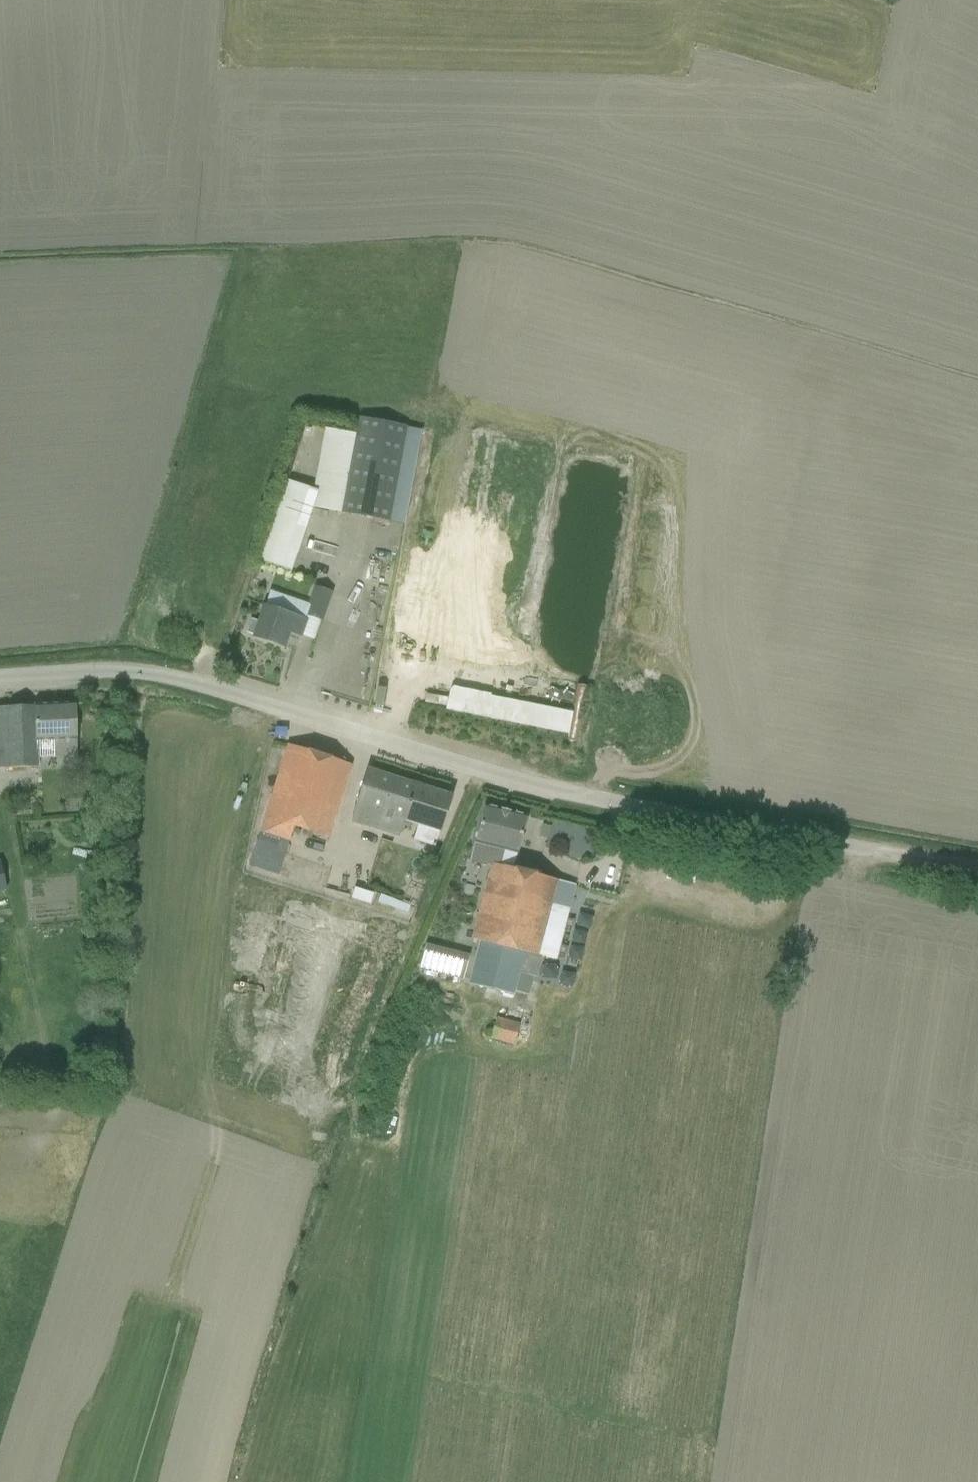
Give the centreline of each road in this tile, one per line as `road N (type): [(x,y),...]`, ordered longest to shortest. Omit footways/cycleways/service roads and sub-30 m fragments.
road 1 (unclassified): [(0,677),(160,675),(625,805),(977,869)]

